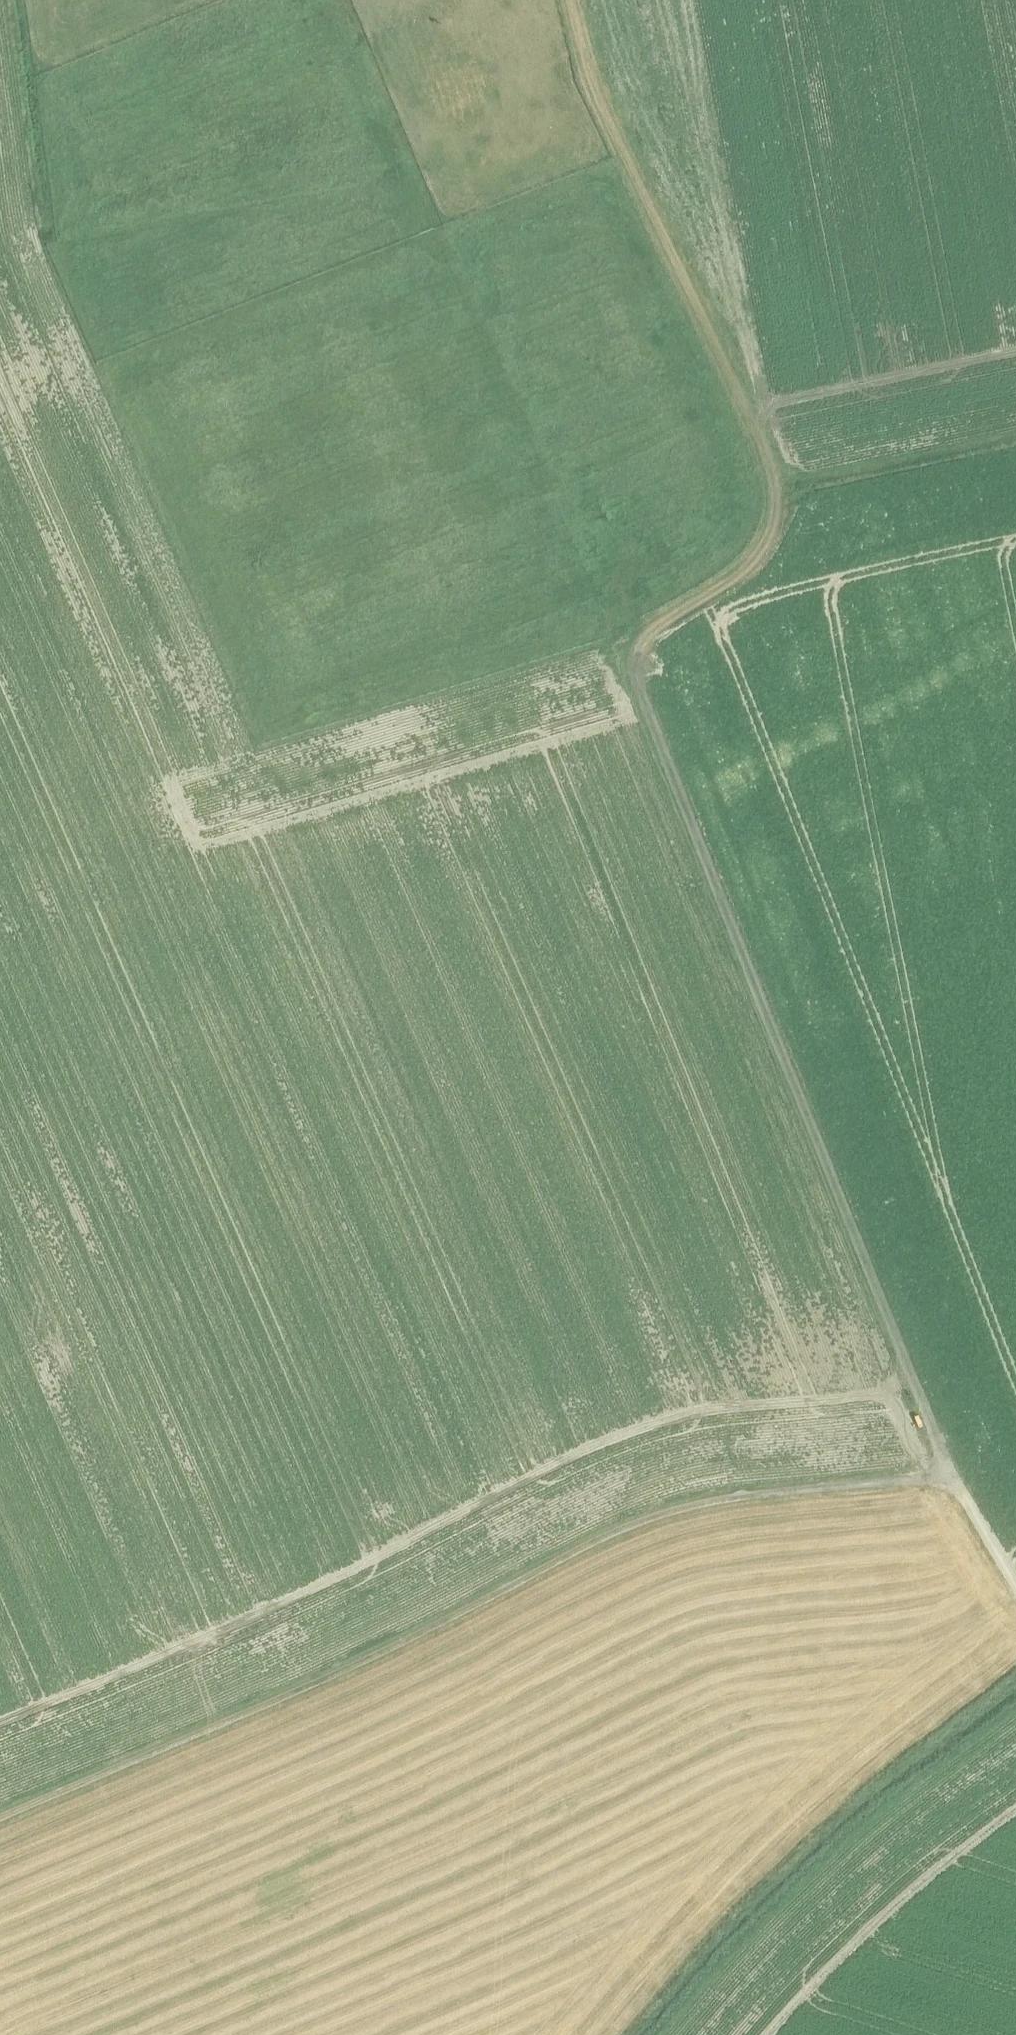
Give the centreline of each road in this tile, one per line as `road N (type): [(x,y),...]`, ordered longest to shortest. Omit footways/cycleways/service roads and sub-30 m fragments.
road 1 (track): [(0,1822),(424,1632),(625,1533),(702,1509),(910,1483)]
road 2 (track): [(1015,1585),(949,1479),(910,1483)]

